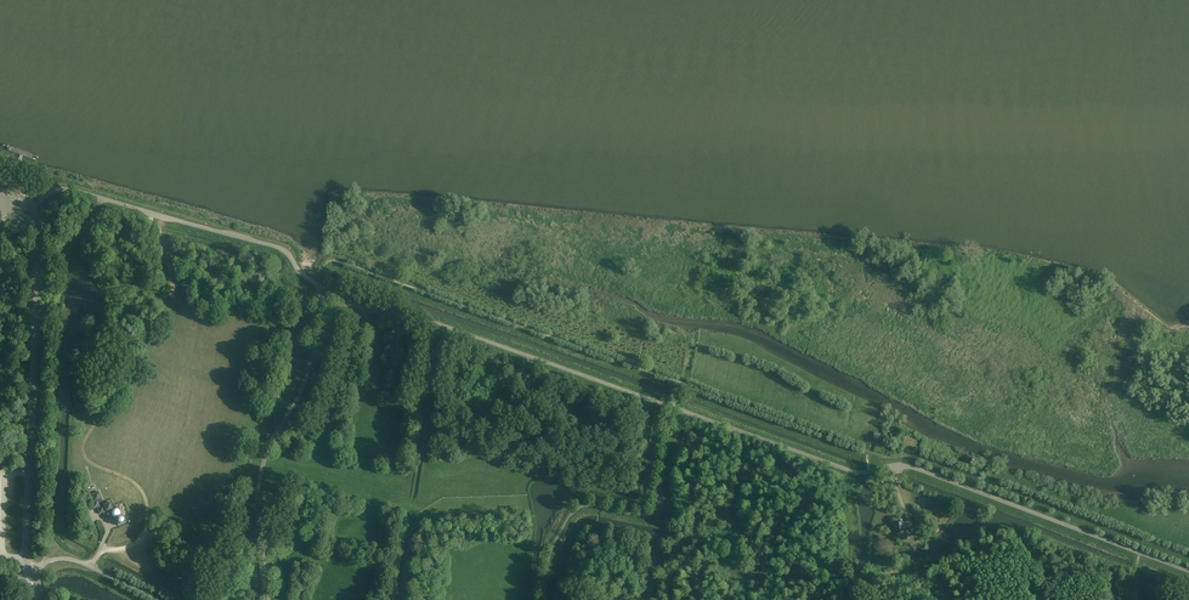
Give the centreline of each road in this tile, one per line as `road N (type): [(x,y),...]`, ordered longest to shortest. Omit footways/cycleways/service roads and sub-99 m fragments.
road 1 (unclassified): [(26,571),(39,233),(29,211),(8,203)]
road 2 (track): [(264,466),(352,480),(366,512),(338,539),(321,598)]

